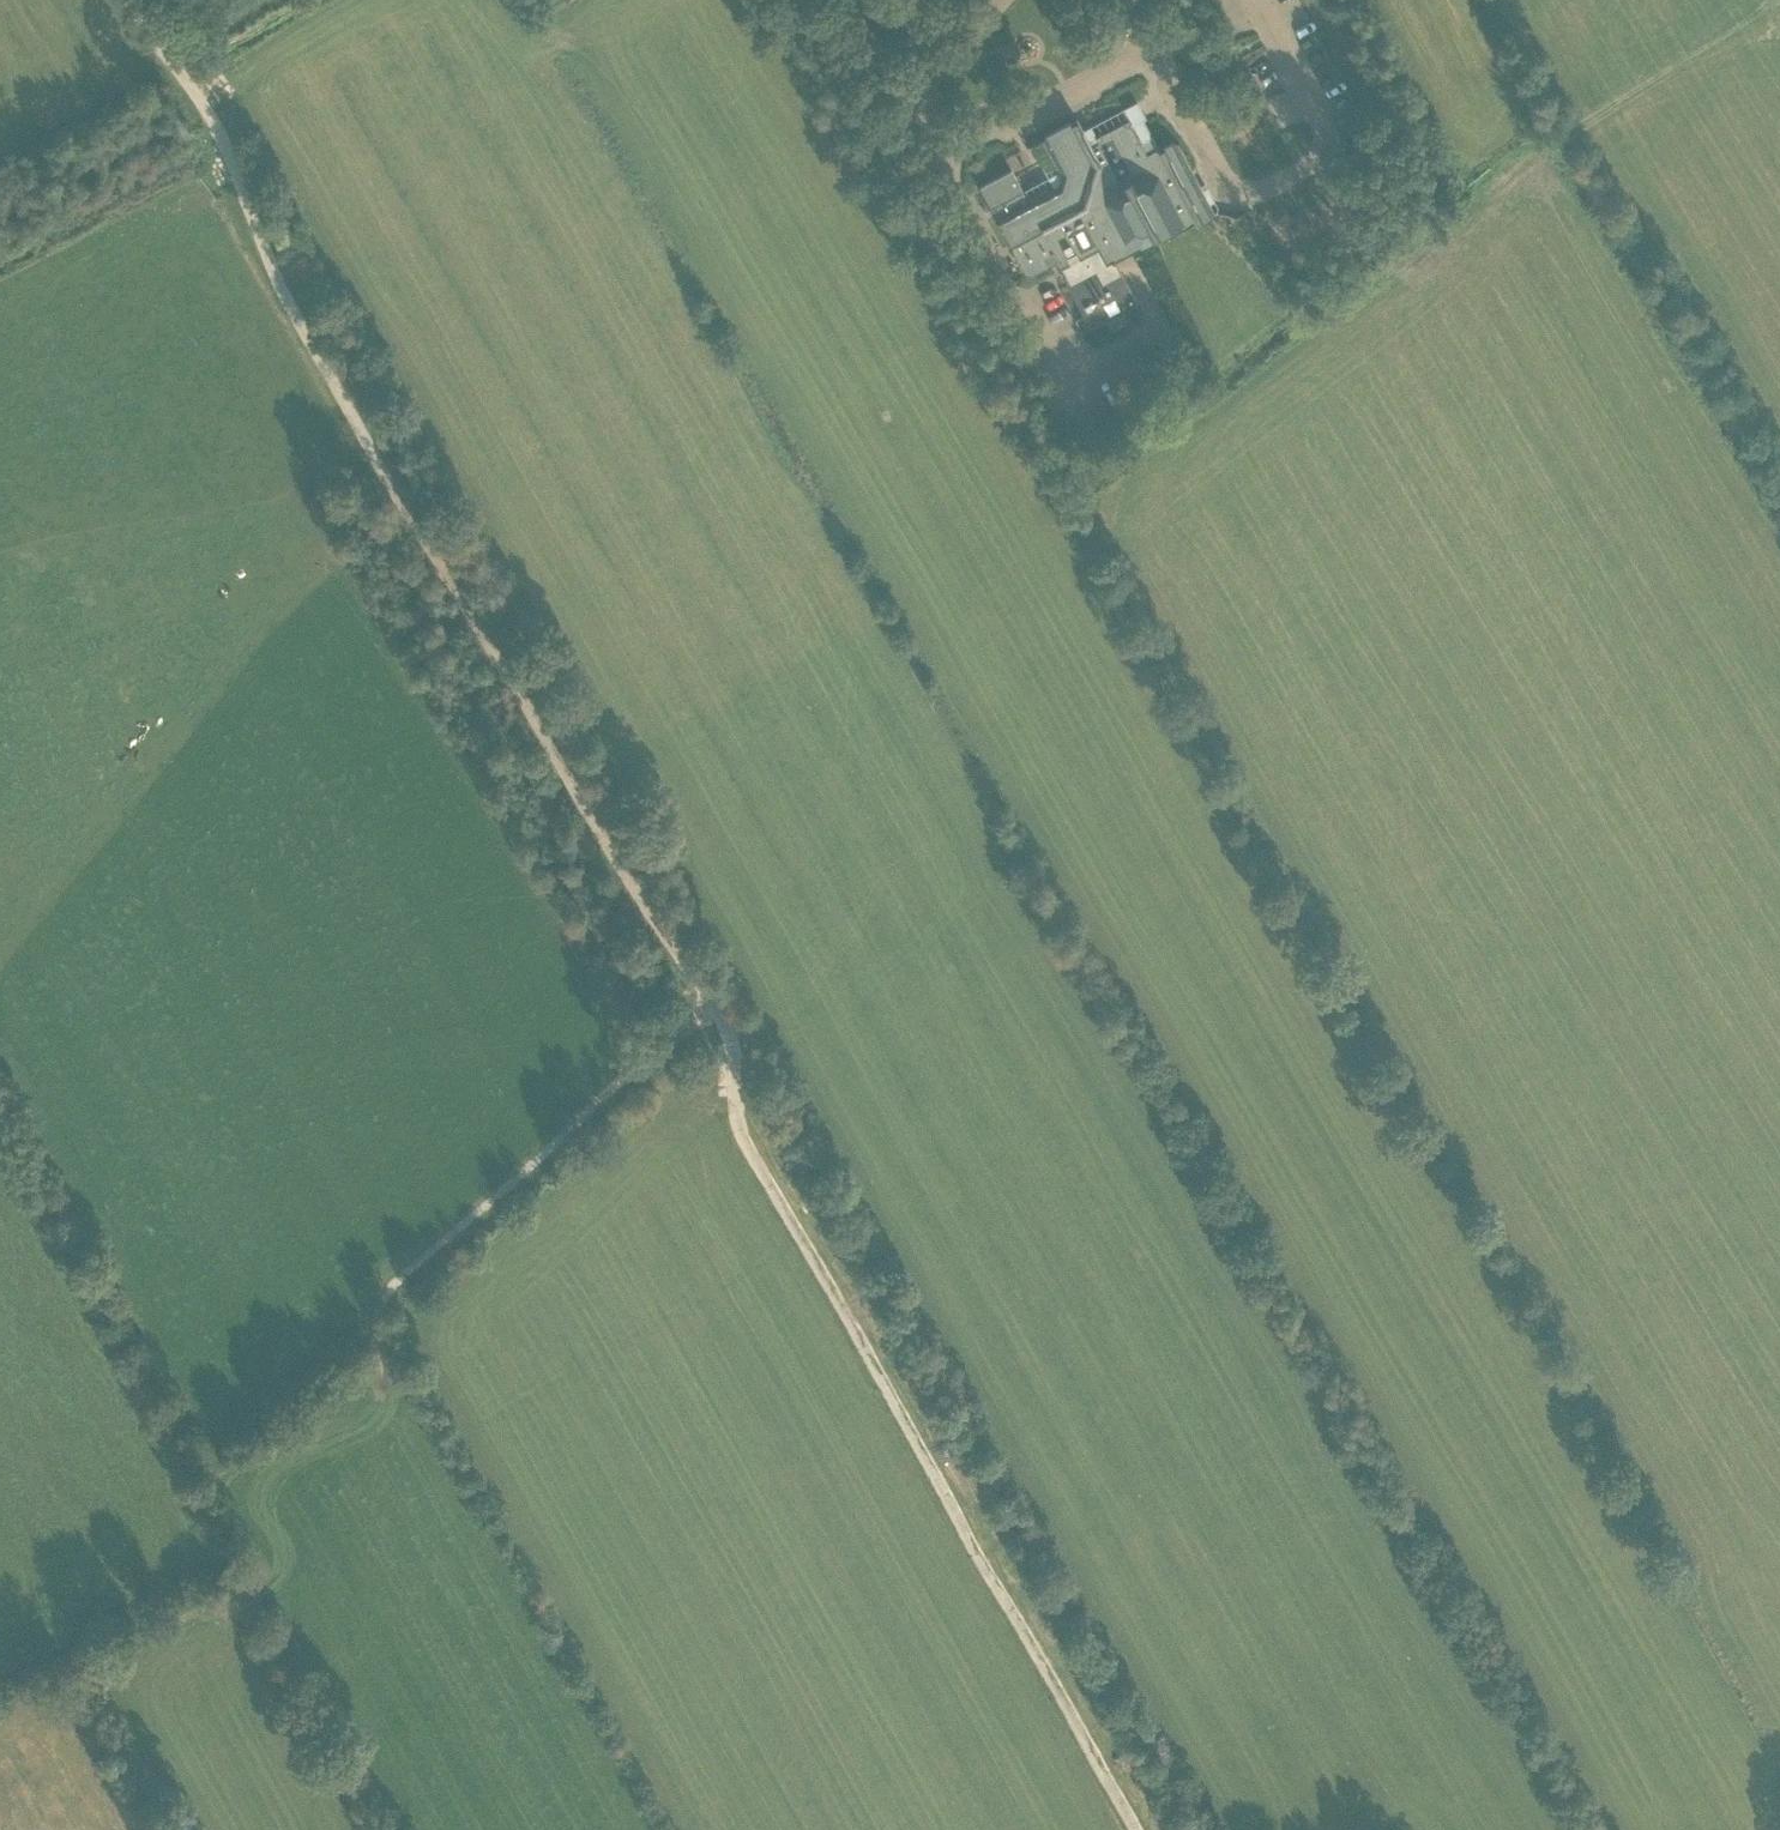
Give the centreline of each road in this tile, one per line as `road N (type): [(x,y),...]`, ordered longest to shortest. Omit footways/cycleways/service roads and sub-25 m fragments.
road 1 (track): [(181,78),(316,347),(711,1007)]
road 2 (track): [(711,1007),(732,1050),(738,1121),(1140,1829)]

